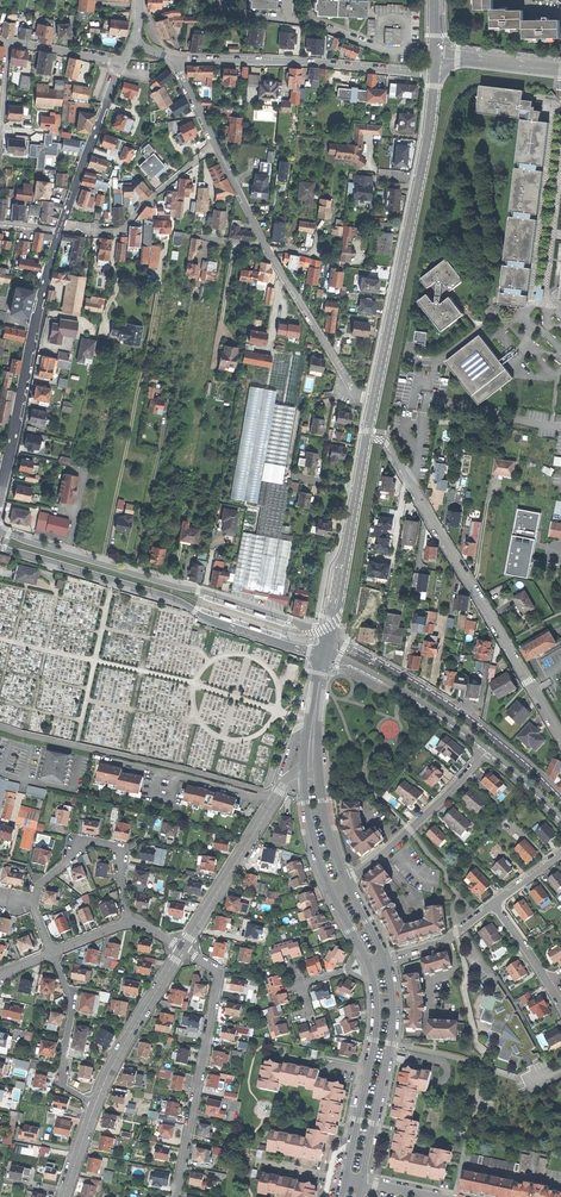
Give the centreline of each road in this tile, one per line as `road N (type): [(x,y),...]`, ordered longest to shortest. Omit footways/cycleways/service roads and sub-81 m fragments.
road 1 (residential): [(560,736),(387,444),(366,438)]
road 2 (residential): [(328,638),(205,592),(0,532)]
road 3 (residential): [(0,548),(162,595),(217,622),(324,655)]
road 4 (residential): [(435,73),(428,142),(374,399)]
road 5 (track): [(101,564),(159,279)]
road 6 (residential): [(560,802),(441,701),(328,638)]
road 7 (residential): [(176,1196),(218,981),(182,949)]
road 8 (residential): [(173,59),(435,73)]
road 9 (residential): [(362,1182),(393,1025),(385,959)]
road 10 (residential): [(303,777),(280,792),(182,949)]
road 11 (residential): [(373,983),(374,1040),(345,1179)]
road 12 (residential): [(0,497),(38,307)]
road 13 (residential): [(346,881),(488,750)]
road 14 (residential): [(266,248),(356,396),(374,399)]
road 15 (residential): [(324,655),(383,680),(488,750)]
road 16 (residential): [(34,902),(38,887),(84,846),(111,845),(121,854),(127,924)]
road 17 (residential): [(214,145),(122,230),(60,227)]
road 18 (residential): [(182,949),(95,1106)]
road 19 (residential): [(95,1106),(58,1084),(72,1008),(52,953)]
road 20 (residential): [(60,227),(122,64)]
road 21 (track): [(135,575),(164,417)]
road 22 (residential): [(357,488),(328,638)]
road 23 (residential): [(560,69),(435,56)]
road 24 (residential): [(493,905),(447,938),(385,959)]

